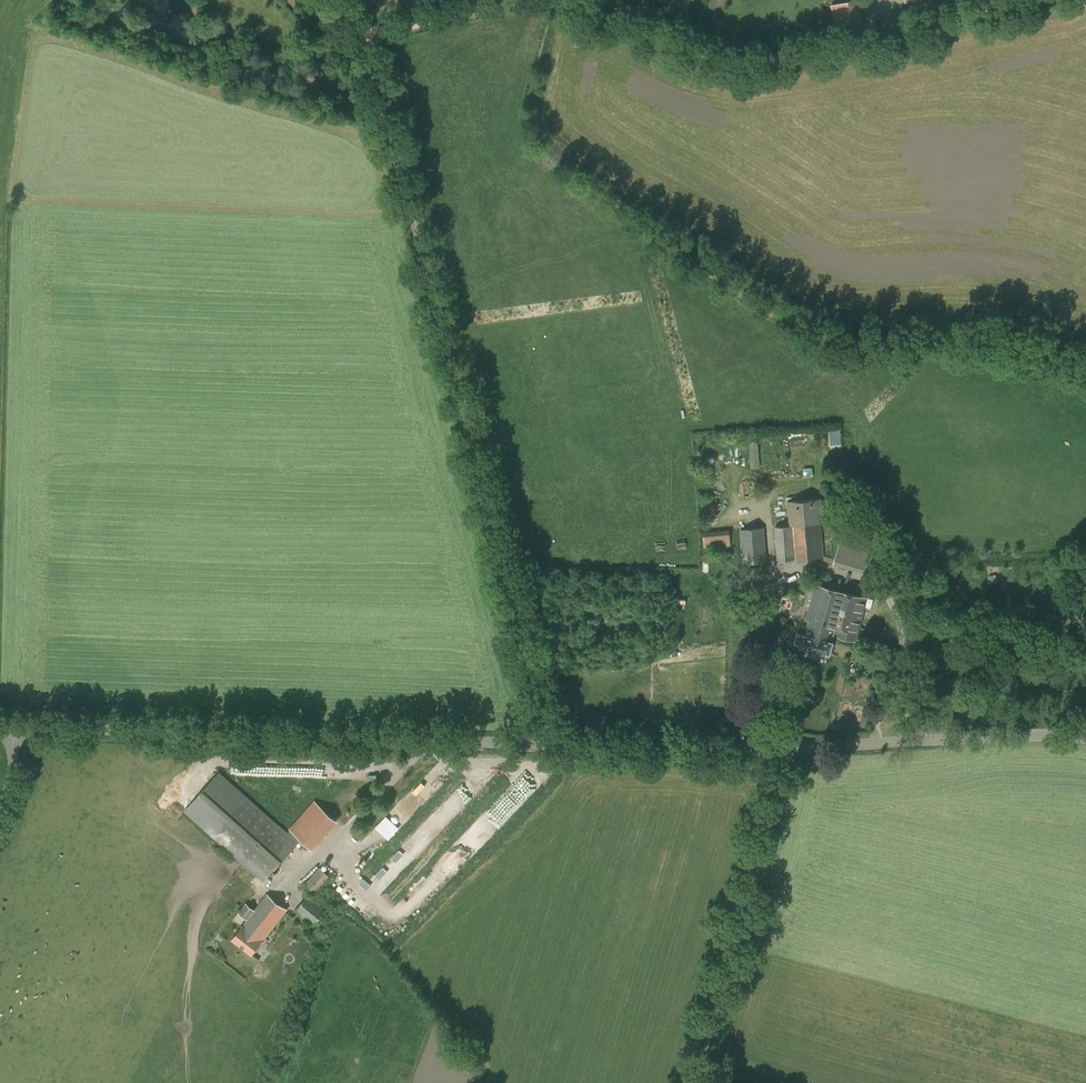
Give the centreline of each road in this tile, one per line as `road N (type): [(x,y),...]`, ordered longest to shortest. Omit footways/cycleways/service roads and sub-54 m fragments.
road 1 (unclassified): [(551,744),(366,48),(340,0)]
road 2 (unclassified): [(551,744),(11,722)]
road 3 (unclassified): [(1085,738),(736,751),(551,744)]
road 4 (track): [(558,0),(700,55),(759,62),(1029,0)]
road 5 (track): [(786,749),(698,1082)]
road 6 (track): [(382,33),(522,0)]

